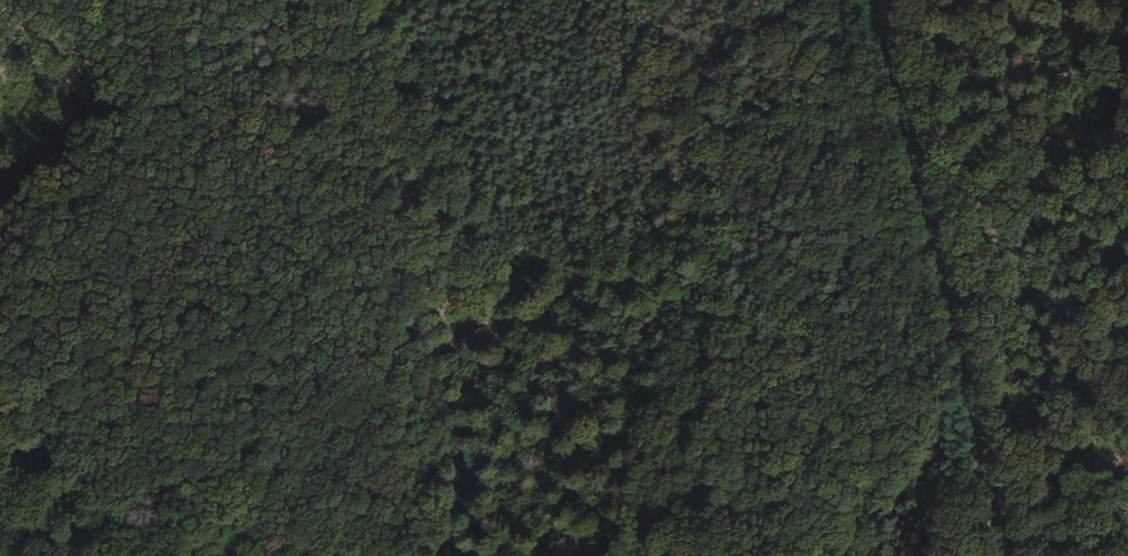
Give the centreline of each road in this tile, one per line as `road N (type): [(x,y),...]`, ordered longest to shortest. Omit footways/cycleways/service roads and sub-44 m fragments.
road 1 (track): [(0,150),(52,121),(66,58),(303,133),(605,312),(981,434)]
road 2 (primary): [(1010,555),(880,0)]

